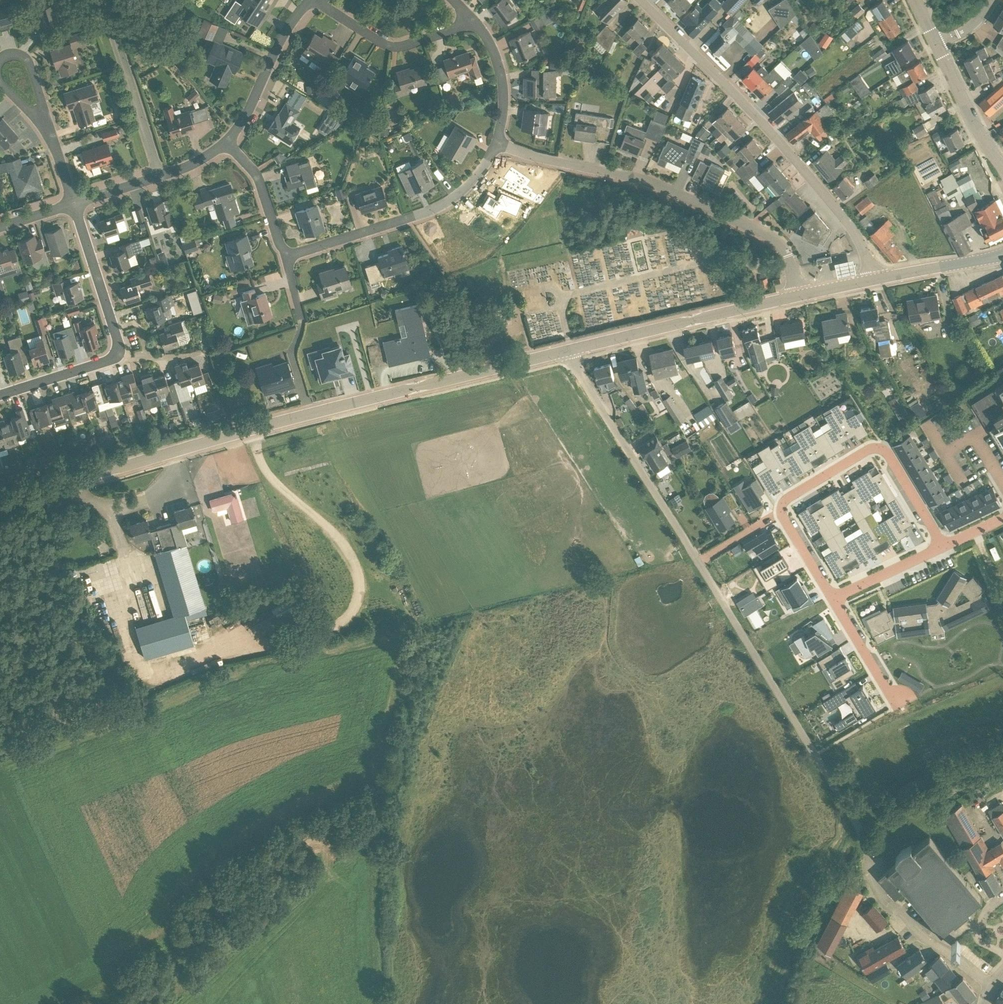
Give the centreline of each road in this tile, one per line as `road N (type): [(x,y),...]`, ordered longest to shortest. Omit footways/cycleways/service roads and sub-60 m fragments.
road 1 (residential): [(993,987),(891,906),(873,877),(859,825),(560,352)]
road 2 (tertiary): [(0,504),(296,417),(560,352)]
road 3 (residential): [(799,297),(777,242),(752,224),(641,179),(497,144)]
road 4 (residential): [(819,186),(642,0)]
road 5 (residential): [(287,257),(440,209),(487,166),(497,144)]
road 6 (tertiary): [(560,352),(799,297)]
road 7 (residential): [(944,546),(889,453),(870,450),(784,502),(781,512)]
road 8 (track): [(764,1003),(794,919),(852,817)]
road 9 (residential): [(157,177),(121,53),(93,0)]
road 10 (residential): [(478,21),(388,44),(314,3)]
road 11 (residential): [(223,142),(314,3)]
road 12 (residential): [(120,356),(74,205)]
road 13 (track): [(137,704),(0,757)]
road 14 (secondary): [(1002,167),(934,48)]
road 15 (residential): [(287,257),(247,160),(223,142)]
road 16 (residential): [(497,144),(505,92),(478,21)]
road 17 (tertiary): [(877,279),(1002,254)]
road 18 (residential): [(0,394),(120,356)]
road 19 (residential): [(944,546),(832,599)]

